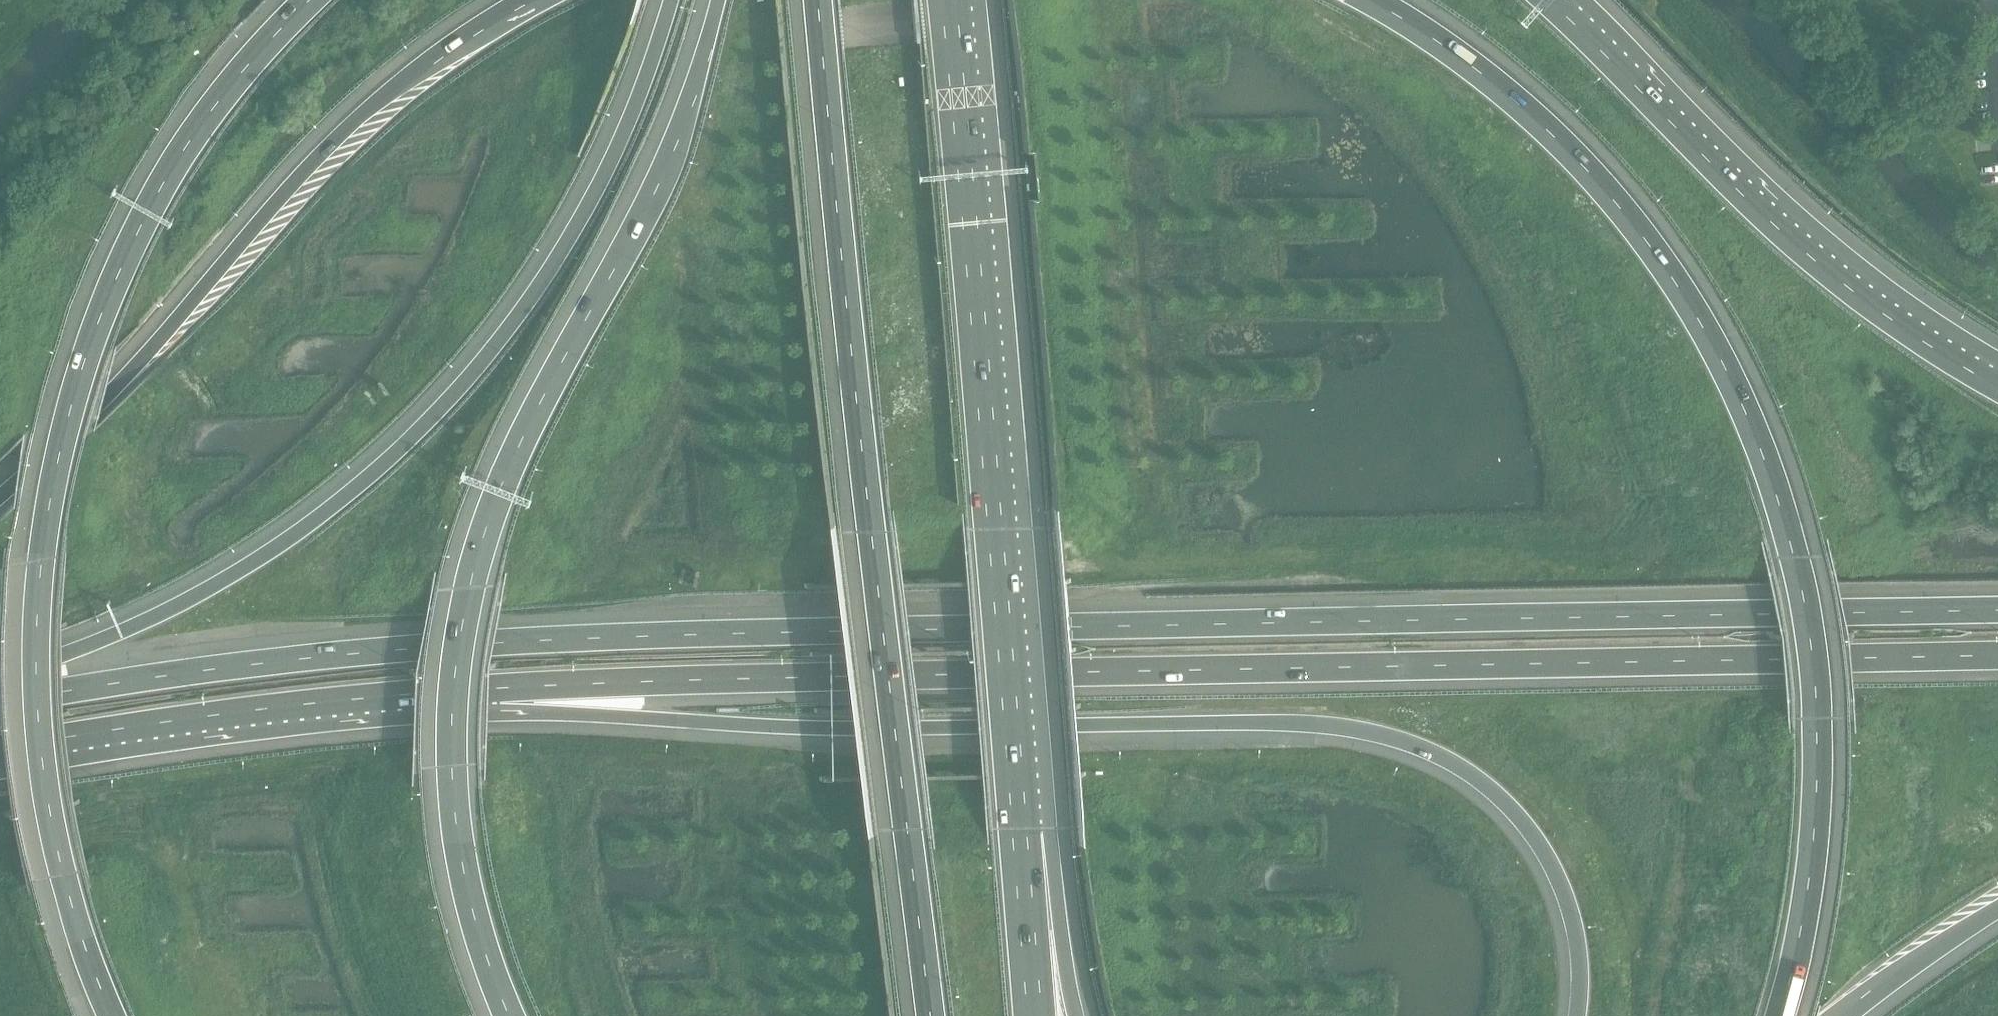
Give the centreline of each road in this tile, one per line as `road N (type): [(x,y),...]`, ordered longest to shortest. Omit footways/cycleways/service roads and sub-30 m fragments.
road 1 (motorway): [(1997,611),(534,641),(207,670),(0,704)]
road 2 (motorway): [(502,697),(645,682),(1997,657)]
road 3 (motorway): [(502,697),(755,726),(1293,724),(1421,745),(1508,801),(1542,848),(1567,900),(1578,951),(1577,1015)]
road 4 (motorway): [(1776,1015),(1808,864),(1812,721),(1796,583),(1762,454),(1677,283),(1609,194),(1522,108),(1366,0)]
road 5 (motorway): [(301,0),(199,115),(126,235),(73,376),(42,512),(33,654),(39,749),(66,889),(113,1015)]
road 6 (motorway): [(717,0),(660,186),(520,449),(464,619),(453,717),(456,817),(486,955),(509,1015)]
road 7 (motorway): [(821,0),(932,1015)]
road 8 (motorway): [(673,0),(648,78),(585,215),(546,281),(439,414),(339,506),(271,553),(122,633),(0,675)]
road 9 (motorway): [(1036,843),(960,0)]
road 10 (motorway): [(534,0),(350,127),(113,392),(0,498)]
road 11 (motorway): [(1997,385),(1810,256),(1550,0)]
road 12 (motorway): [(0,757),(302,711),(502,697)]
road 13 (motorway): [(1845,1015),(1997,912)]
road 14 (motorway): [(1076,1015),(1036,843)]
road 15 (motorway): [(1046,1015),(1036,843)]

